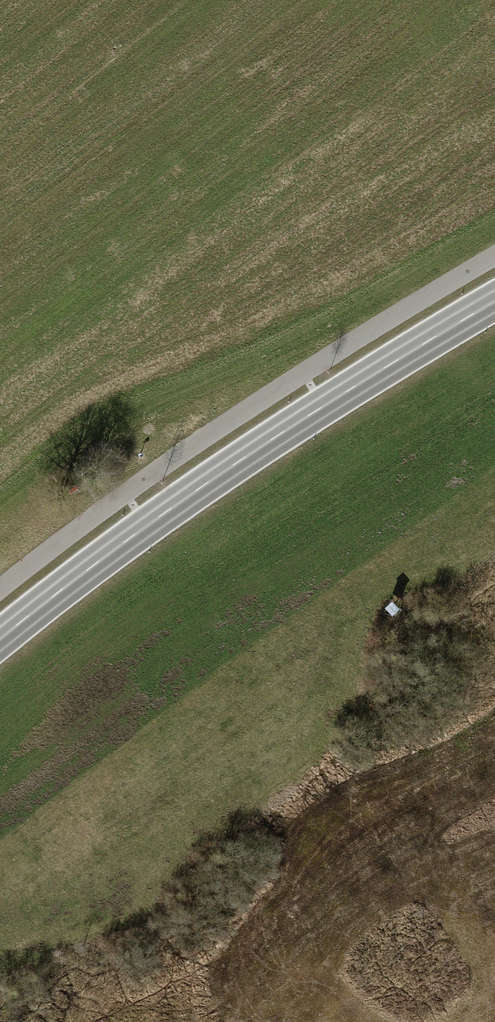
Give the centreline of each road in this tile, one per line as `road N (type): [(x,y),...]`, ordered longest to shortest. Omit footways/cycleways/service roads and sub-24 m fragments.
road 1 (secondary): [(494,302),(329,401),(0,638)]
road 2 (track): [(0,584),(494,253)]

